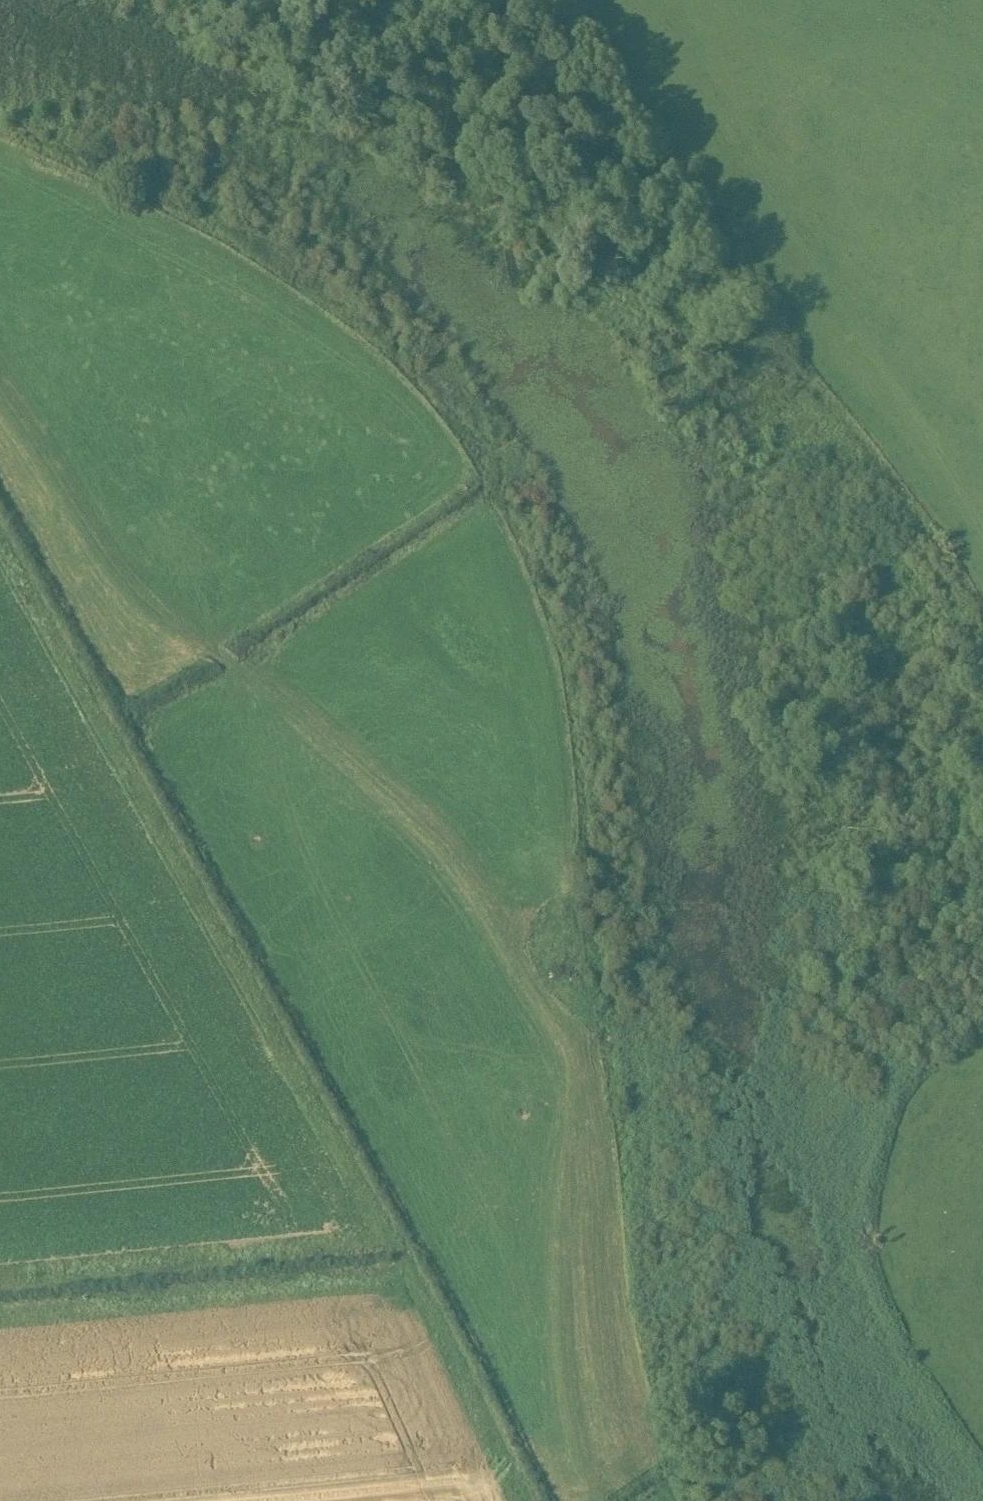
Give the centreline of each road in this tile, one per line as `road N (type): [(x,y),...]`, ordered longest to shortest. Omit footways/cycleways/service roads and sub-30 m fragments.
road 1 (track): [(671,102),(698,148),(744,181),(982,218)]

